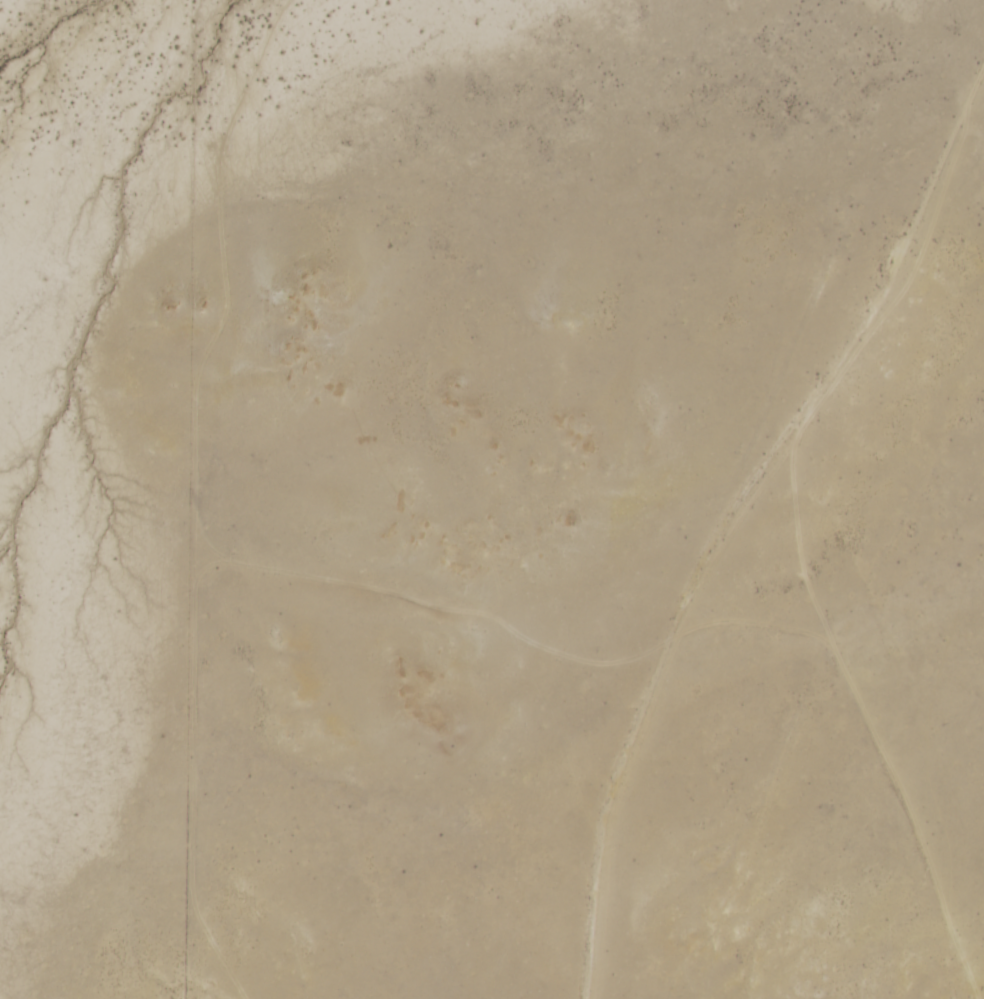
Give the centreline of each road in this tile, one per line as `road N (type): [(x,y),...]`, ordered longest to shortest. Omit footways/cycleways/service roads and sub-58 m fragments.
road 1 (track): [(593,998),(607,793),(675,626),(943,209),(983,122)]
road 2 (track): [(976,998),(803,544),(787,454)]

